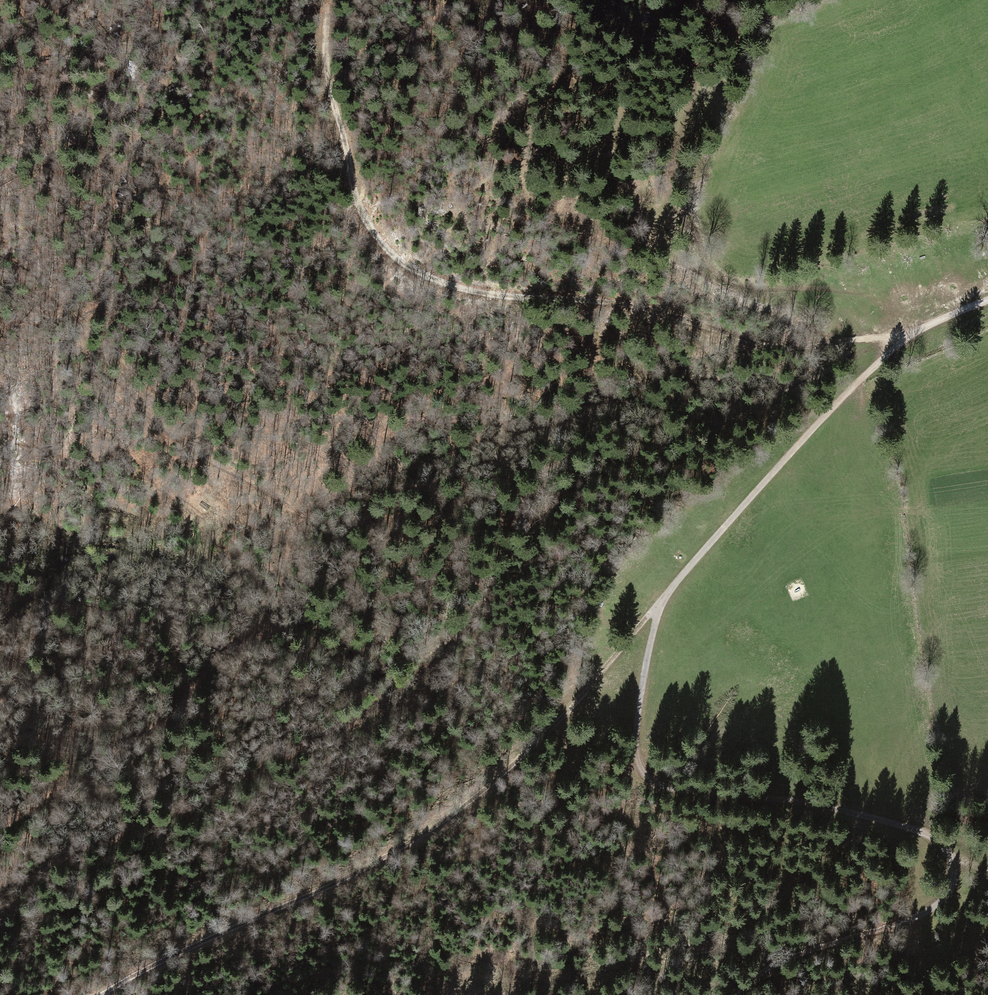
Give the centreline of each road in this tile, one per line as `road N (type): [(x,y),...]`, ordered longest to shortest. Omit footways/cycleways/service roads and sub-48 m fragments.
road 1 (track): [(913,330),(802,440),(672,590),(652,637),(634,735),(651,779),(898,826),(950,856)]
road 2 (track): [(329,0),(333,94),(353,184),(374,229),(408,260),(488,290),(631,305),(750,341),(913,330)]
road 3 (track): [(93,994),(325,885),(483,784),(672,590)]
road 4 (track): [(131,396),(186,445),(293,504),(279,617),(233,641),(169,716),(0,828)]
road 5 (track): [(950,856),(951,888),(924,920),(801,957),(738,994)]
road 6 (track): [(104,303),(82,317),(86,344),(125,446),(174,501),(176,517),(161,528)]

